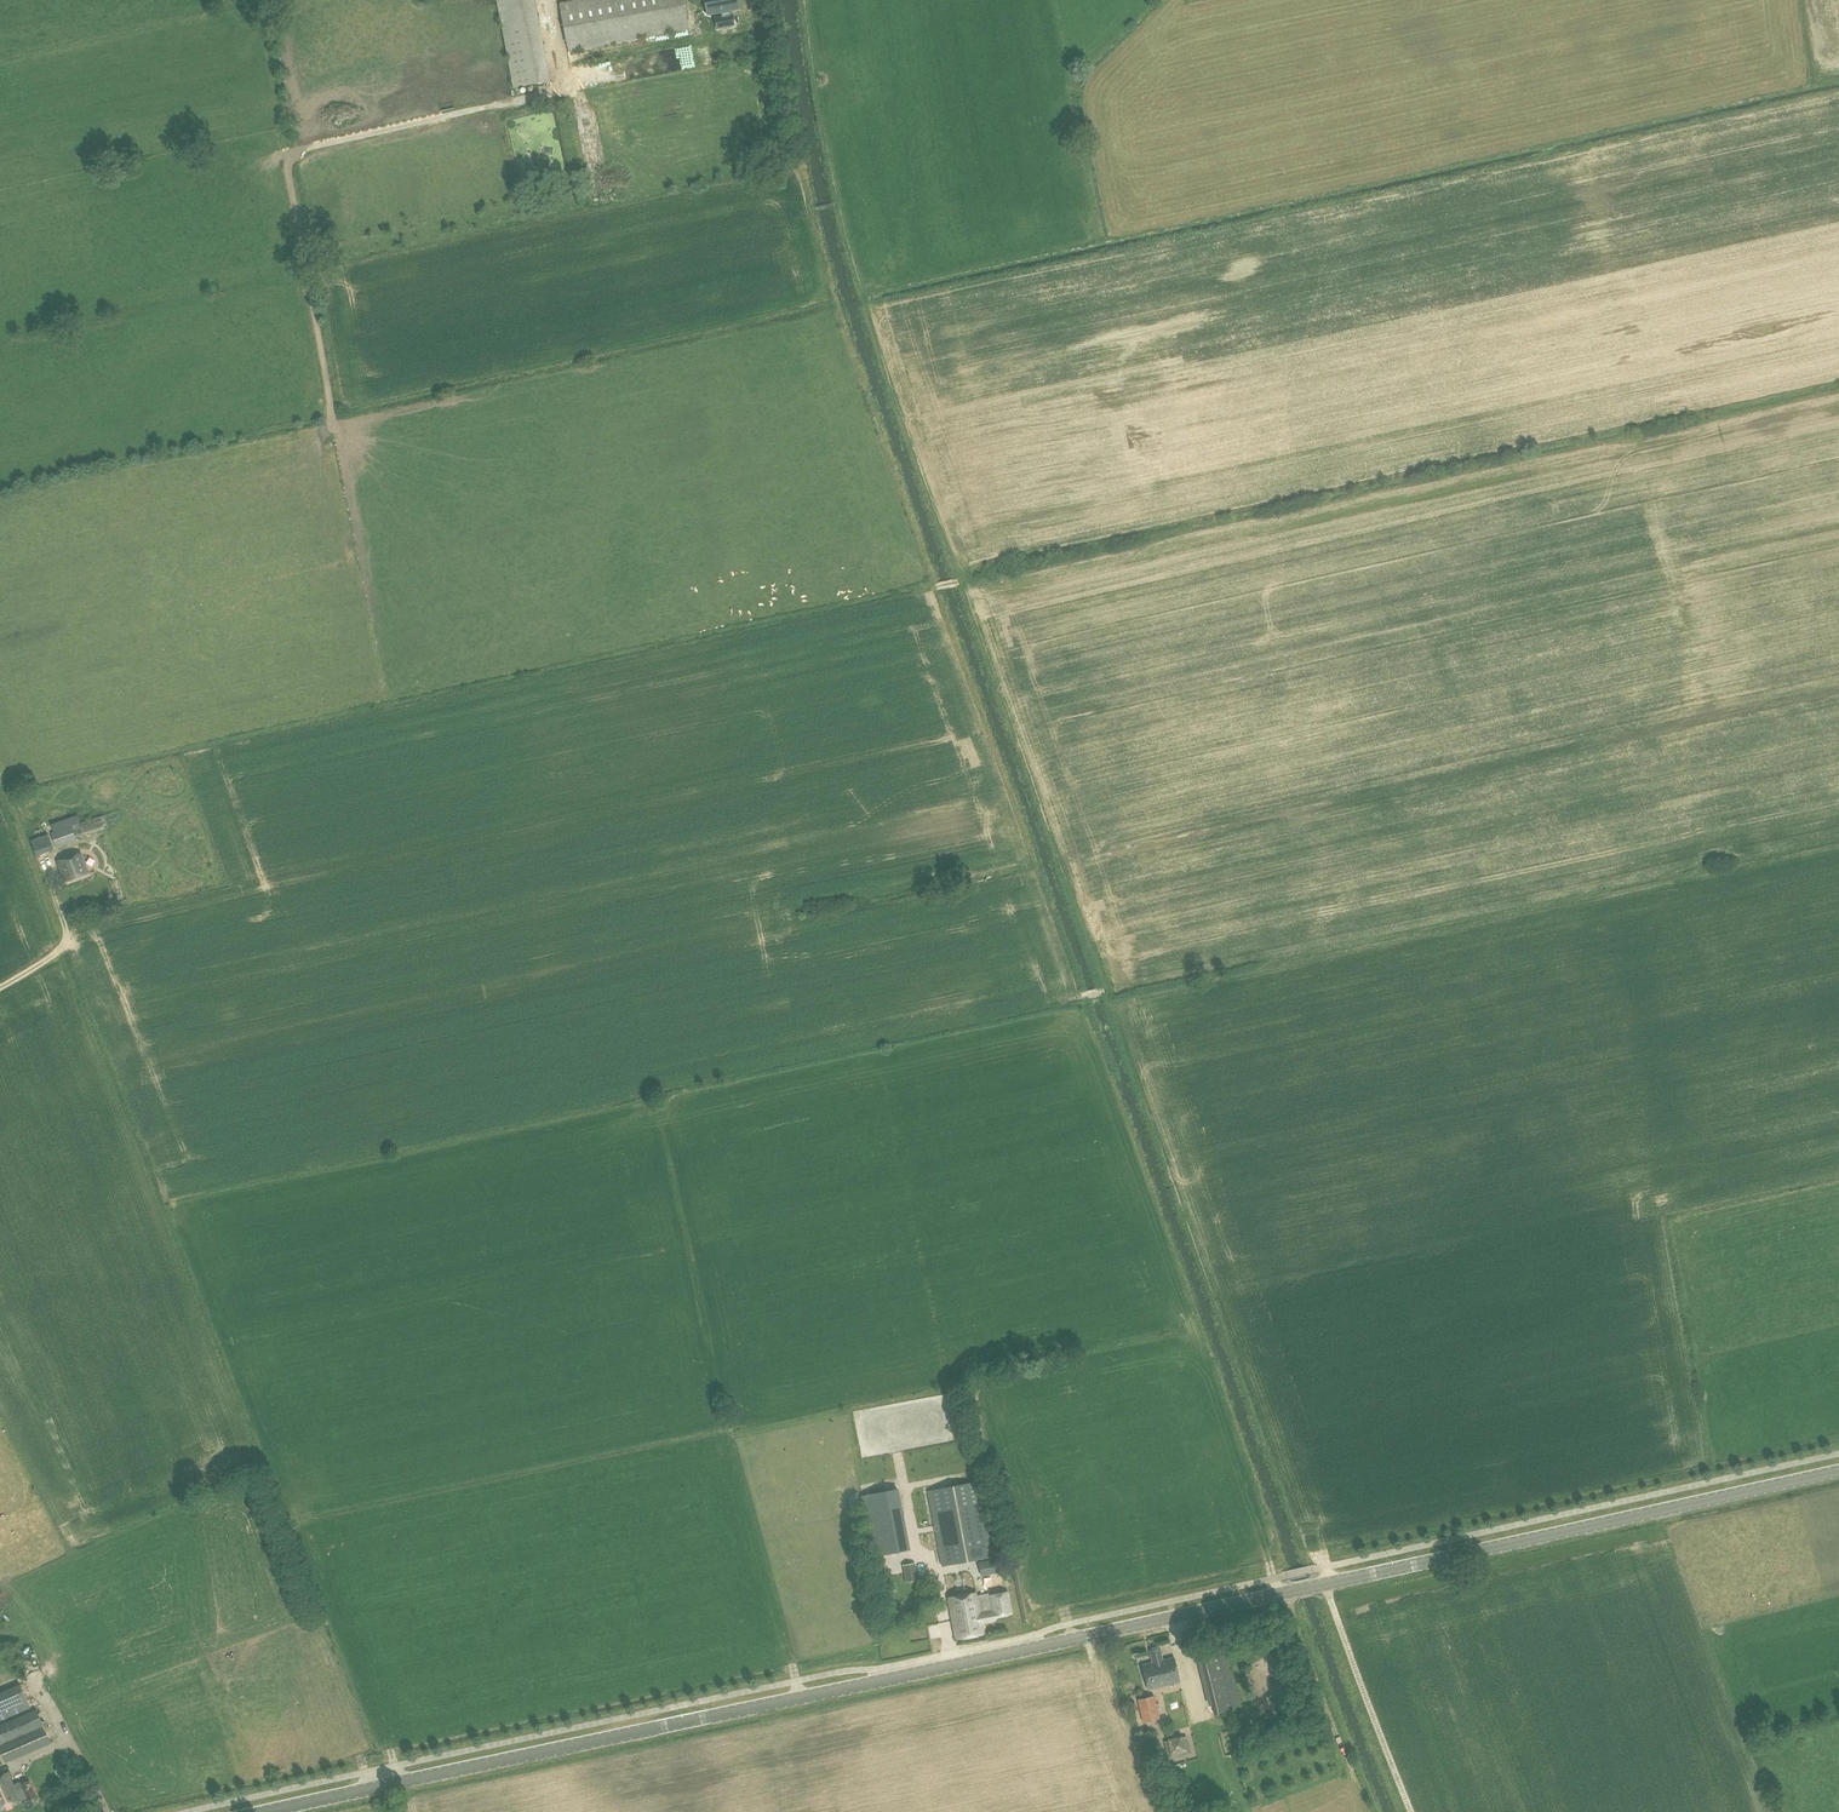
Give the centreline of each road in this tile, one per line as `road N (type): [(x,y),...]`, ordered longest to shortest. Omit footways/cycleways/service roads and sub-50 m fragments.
road 1 (secondary): [(274,1811),(1838,1471)]

